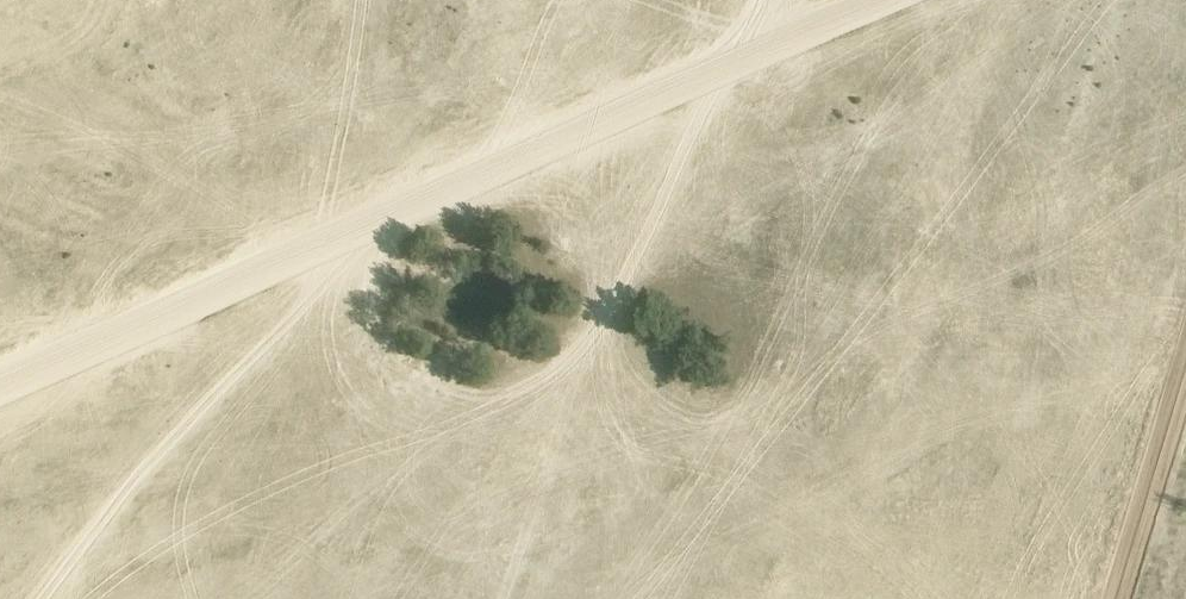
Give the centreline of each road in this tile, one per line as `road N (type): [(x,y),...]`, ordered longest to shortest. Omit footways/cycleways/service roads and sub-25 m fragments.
road 1 (track): [(0,387),(878,0)]
road 2 (track): [(241,598),(325,514),(520,400),(591,334),(741,59)]
road 3 (track): [(1115,598),(1185,363)]

